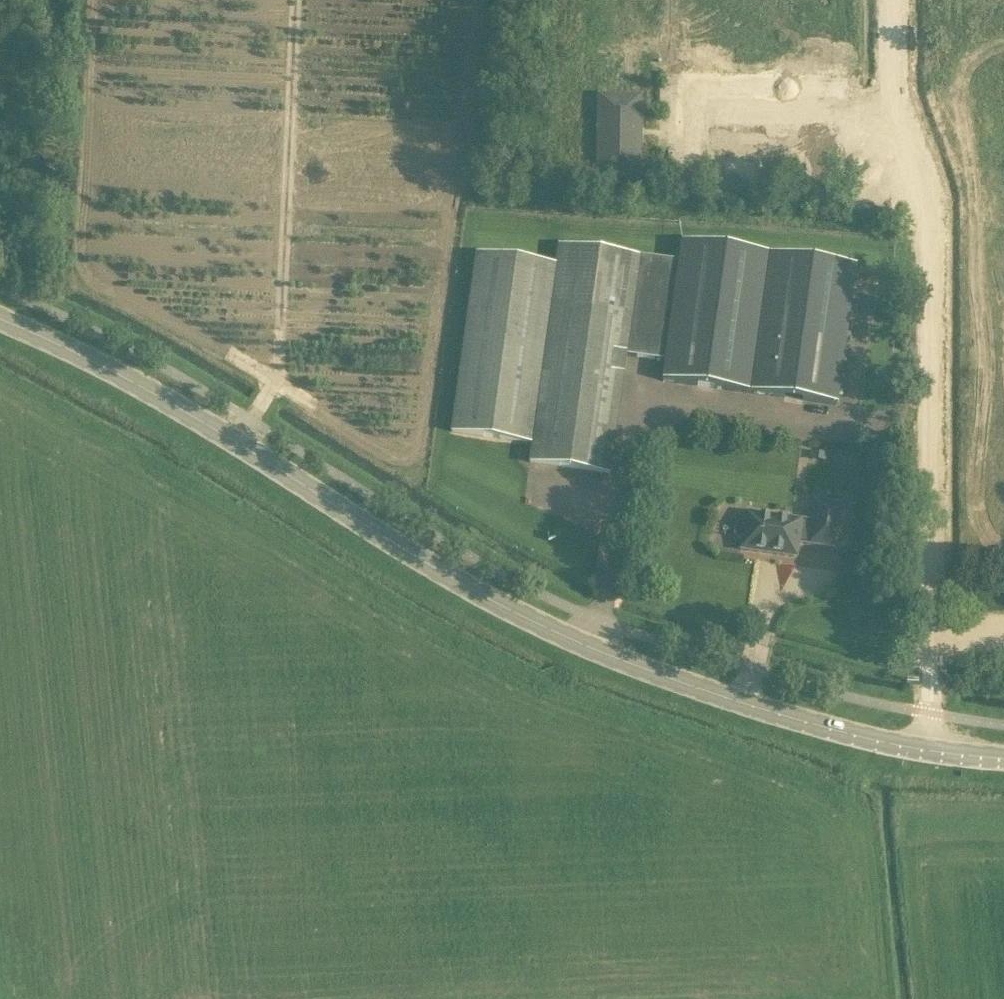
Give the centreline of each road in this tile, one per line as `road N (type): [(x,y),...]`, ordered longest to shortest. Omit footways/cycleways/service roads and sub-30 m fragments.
road 1 (secondary): [(0,320),(246,446),(555,635),(716,697),(923,748)]
road 2 (residential): [(923,748),(934,657),(928,211),(890,60),(890,0)]

